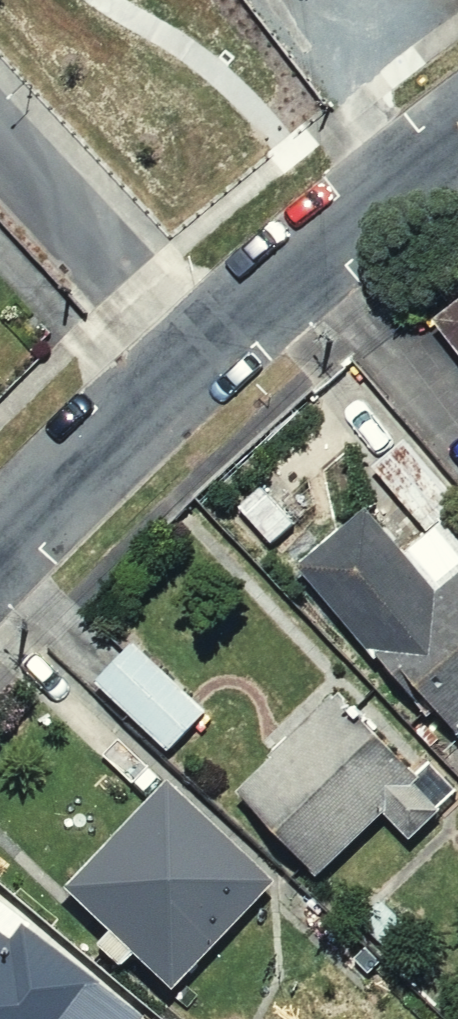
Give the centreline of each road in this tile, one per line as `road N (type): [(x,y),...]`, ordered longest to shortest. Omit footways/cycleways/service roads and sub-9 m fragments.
road 1 (residential): [(195,358),(339,236),(457,155)]
road 2 (residential): [(0,155),(195,358)]
road 3 (residential): [(0,557),(145,398),(195,358)]

